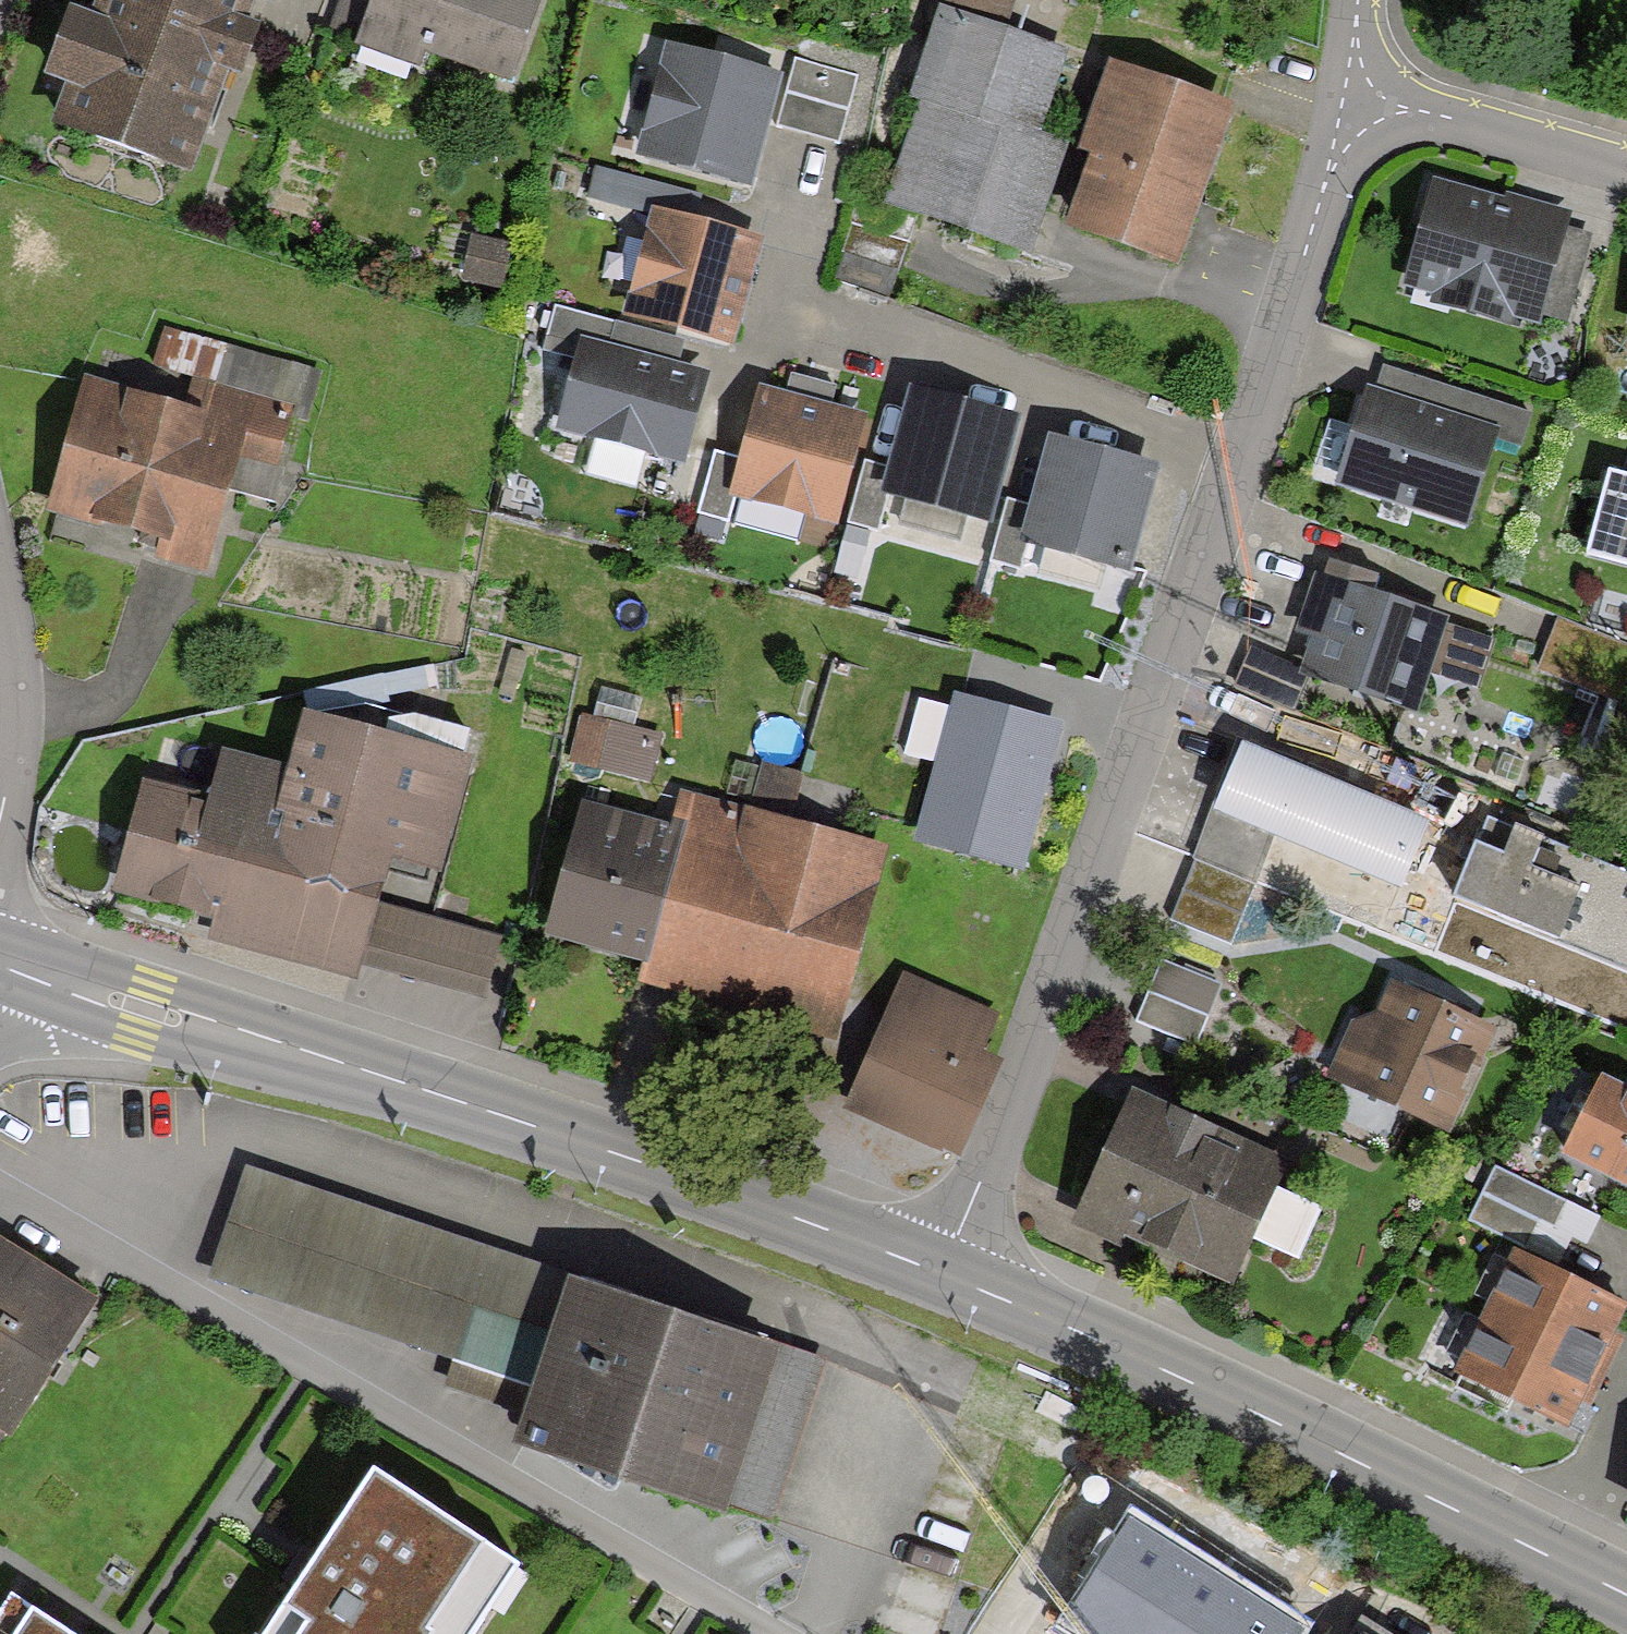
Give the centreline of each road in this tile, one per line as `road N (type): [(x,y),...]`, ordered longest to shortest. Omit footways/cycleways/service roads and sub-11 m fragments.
road 1 (residential): [(942,1273),(1226,506),(1286,326),(1345,95)]
road 2 (tertiary): [(942,1273),(657,1167),(0,962)]
road 3 (tertiary): [(1626,1595),(1263,1406),(942,1273)]
road 4 (residential): [(1345,95),(1461,117),(1626,167)]
road 5 (residential): [(0,822),(19,712),(0,587)]

